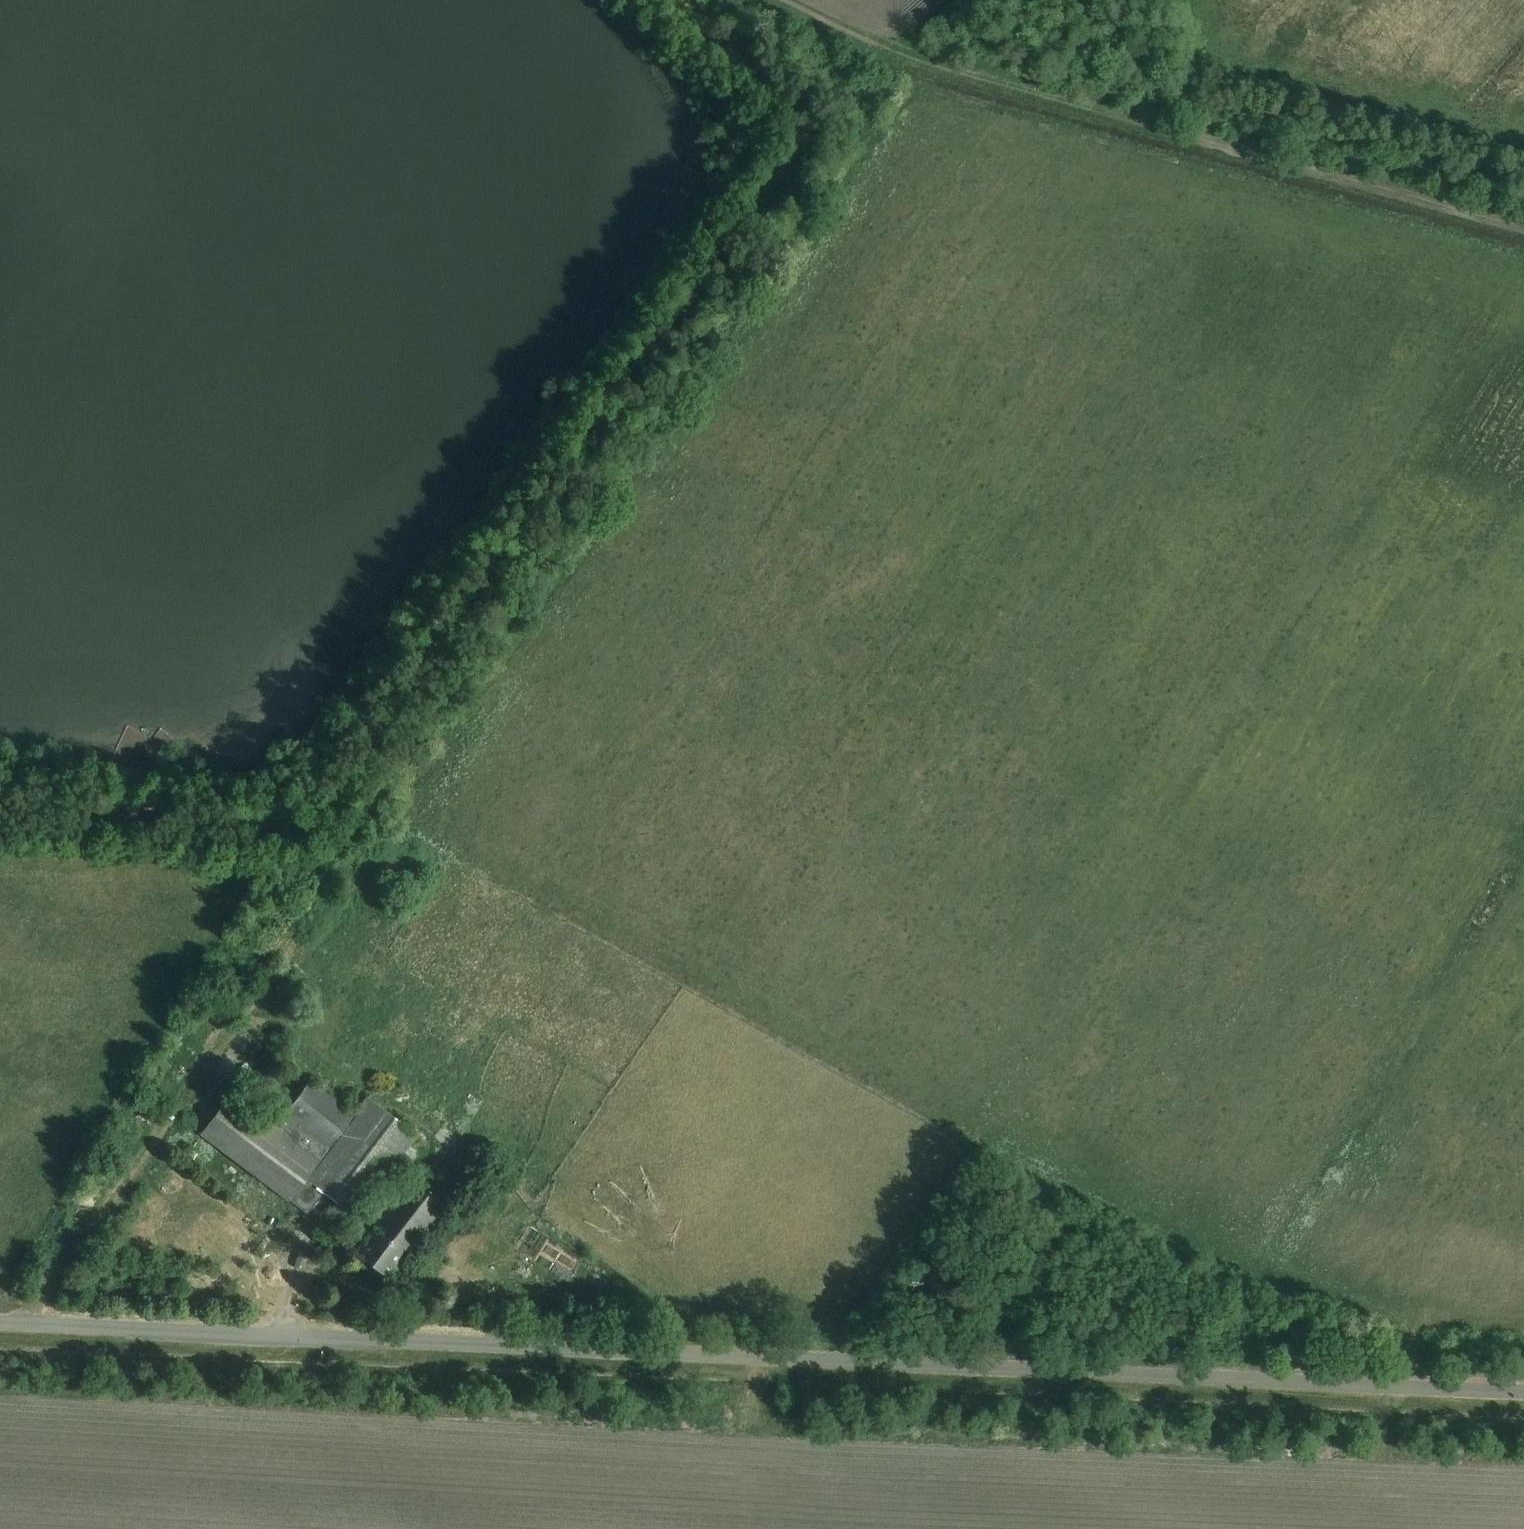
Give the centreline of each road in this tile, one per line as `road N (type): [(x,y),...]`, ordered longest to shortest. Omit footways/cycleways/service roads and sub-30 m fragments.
road 1 (unclassified): [(1523,1393),(0,1321)]
road 2 (track): [(1523,199),(971,49)]

